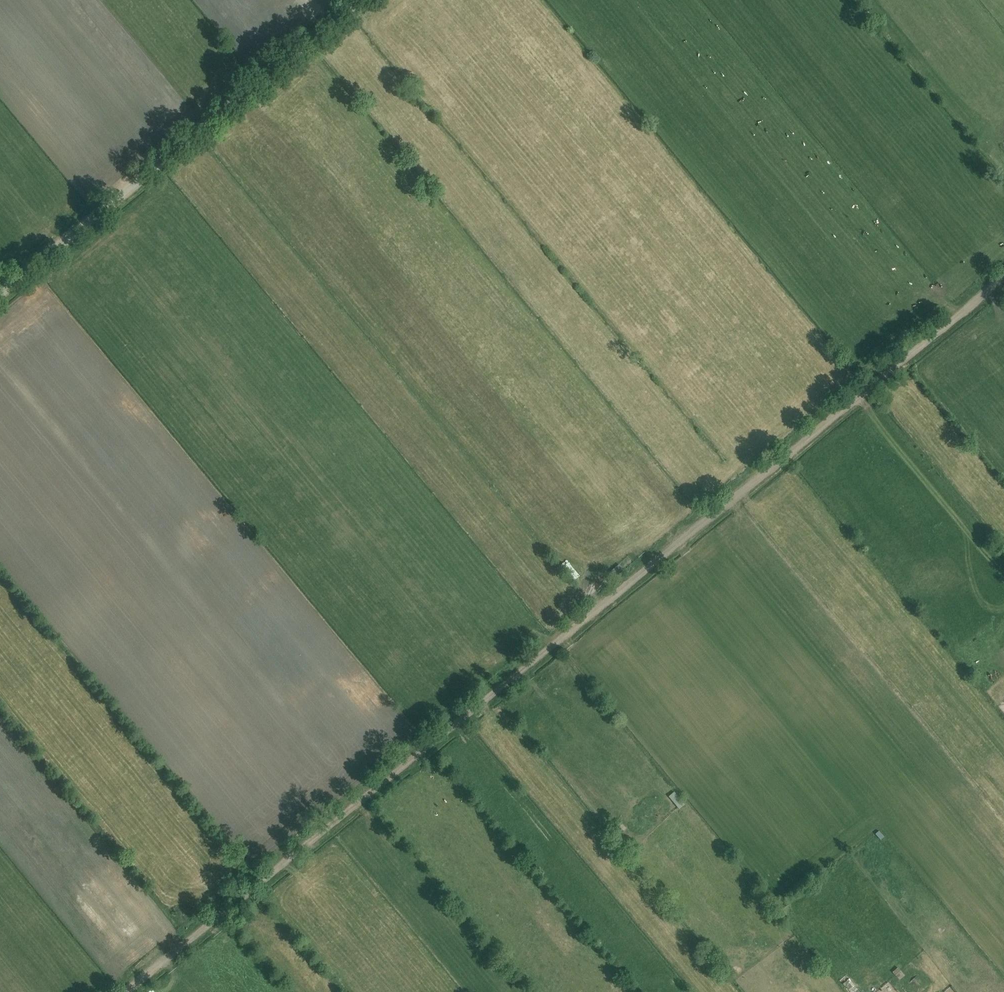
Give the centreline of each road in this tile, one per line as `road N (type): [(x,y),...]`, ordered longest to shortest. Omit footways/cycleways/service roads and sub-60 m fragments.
road 1 (track): [(124,991),(1003,275)]
road 2 (unclassified): [(0,292),(359,0)]

